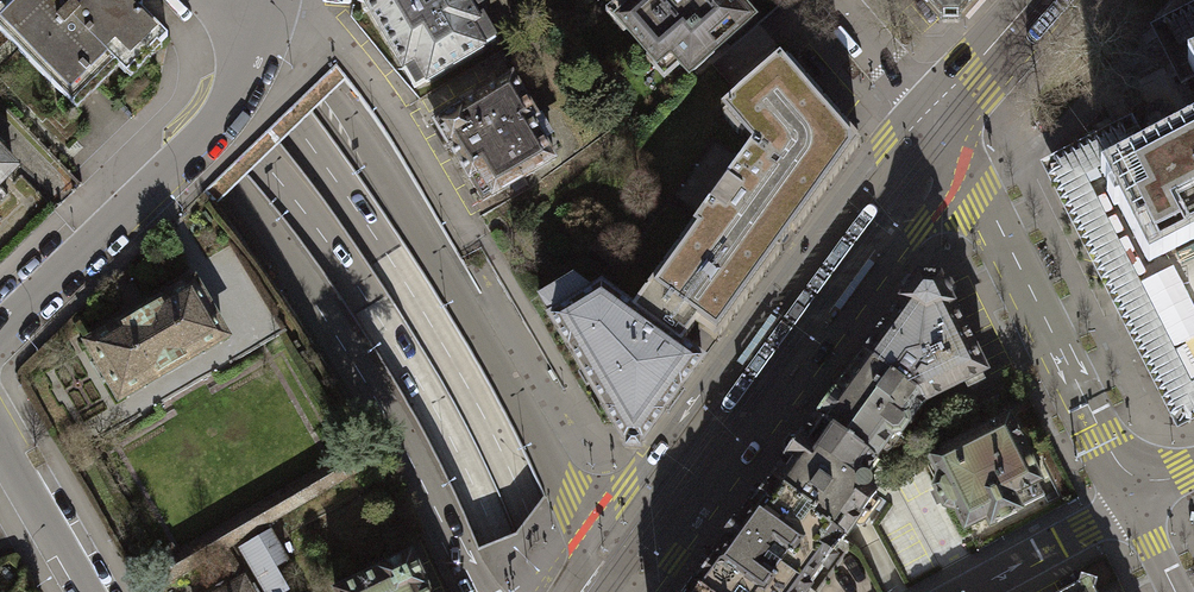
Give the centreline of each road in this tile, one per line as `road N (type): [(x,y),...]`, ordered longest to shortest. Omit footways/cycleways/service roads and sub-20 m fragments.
road 1 (secondary): [(606,585),(520,398),(390,179),(318,86),(218,0)]
road 2 (primary): [(557,591),(471,397),(386,252),(214,0)]
road 3 (primary): [(132,35),(253,150),(348,272),(434,413),(513,591)]
road 4 (secondary): [(132,35),(358,370),(477,591)]
road 5 (residential): [(606,585),(671,561),(917,227),(940,170),(940,122)]
road 6 (residential): [(940,122),(905,128),(882,145),(655,450),(623,495),(606,585)]
road 7 (residential): [(940,122),(1131,504)]
road 8 (residential): [(0,332),(218,113),(260,42)]
road 9 (residential): [(272,6),(329,31),(351,55),(463,226)]
road 10 (residential): [(966,591),(1131,504)]
road 11 (residential): [(0,446),(86,591)]
road 12 (residential): [(831,0),(940,122)]
road 13 (residential): [(1033,0),(968,74),(940,122)]

